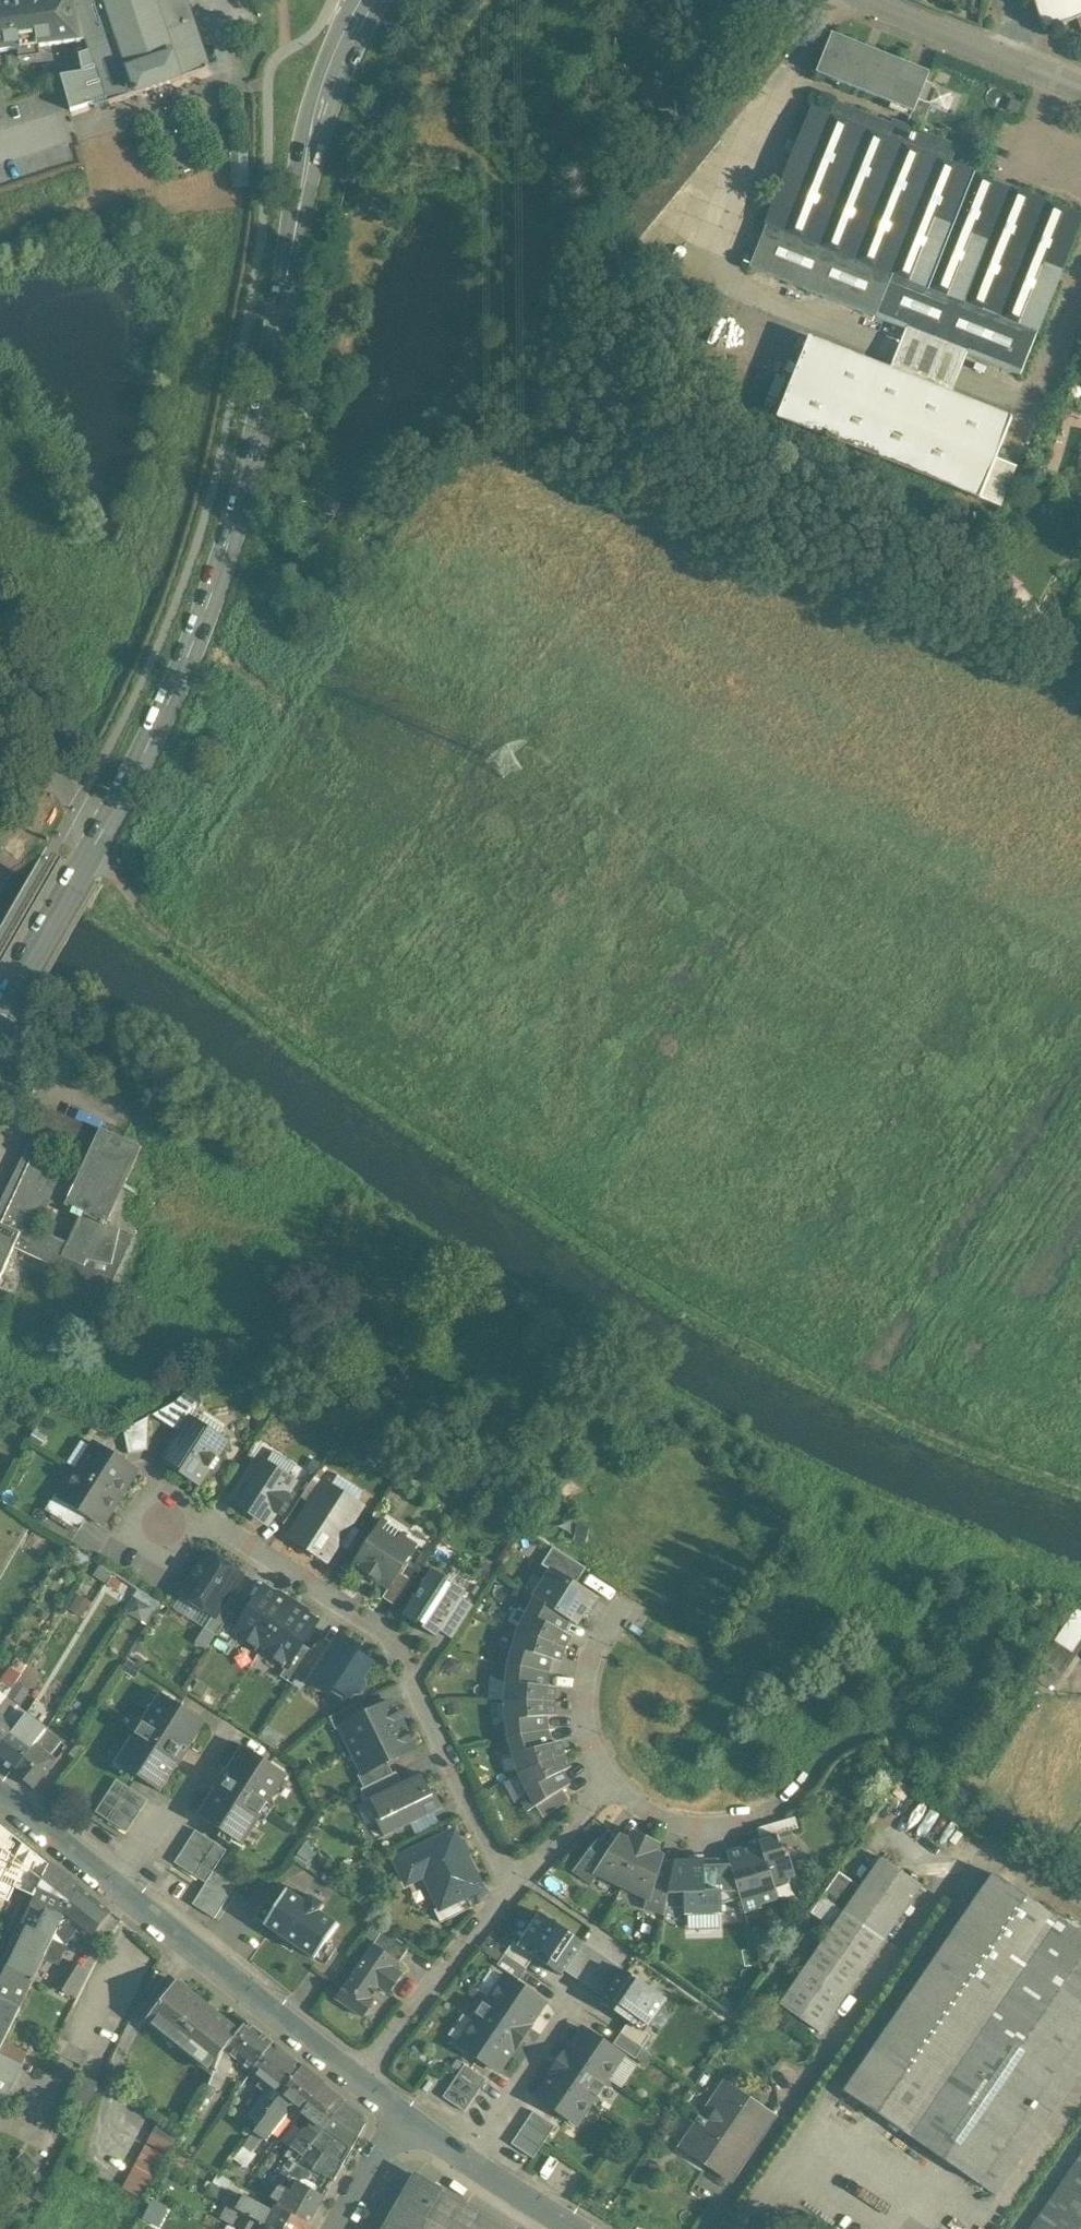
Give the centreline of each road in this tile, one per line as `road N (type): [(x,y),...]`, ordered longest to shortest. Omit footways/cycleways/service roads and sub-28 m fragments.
road 1 (secondary): [(102,832),(147,751),(222,565),(262,410),(323,99),(369,0)]
road 2 (residential): [(138,1564),(177,1502),(386,1637),(510,1880)]
road 3 (residential): [(0,1794),(360,2080)]
road 4 (residential): [(610,1779),(653,1813),(719,1824),(784,1799),(830,1746),(856,1730),(883,1726),(921,1737)]
road 5 (residential): [(360,2080),(510,1880)]
road 6 (residential): [(871,0),(1080,84)]
road 7 (residential): [(0,642),(77,806),(102,832)]
road 8 (residential): [(404,2115),(577,2228)]
road 9 (secondary): [(0,1011),(102,832)]
road 10 (residential): [(624,1606),(600,1642),(587,1685),(591,1738),(610,1779)]
road 11 (residential): [(510,1880),(610,1779)]
road 12 (residential): [(404,2115),(338,2228)]

